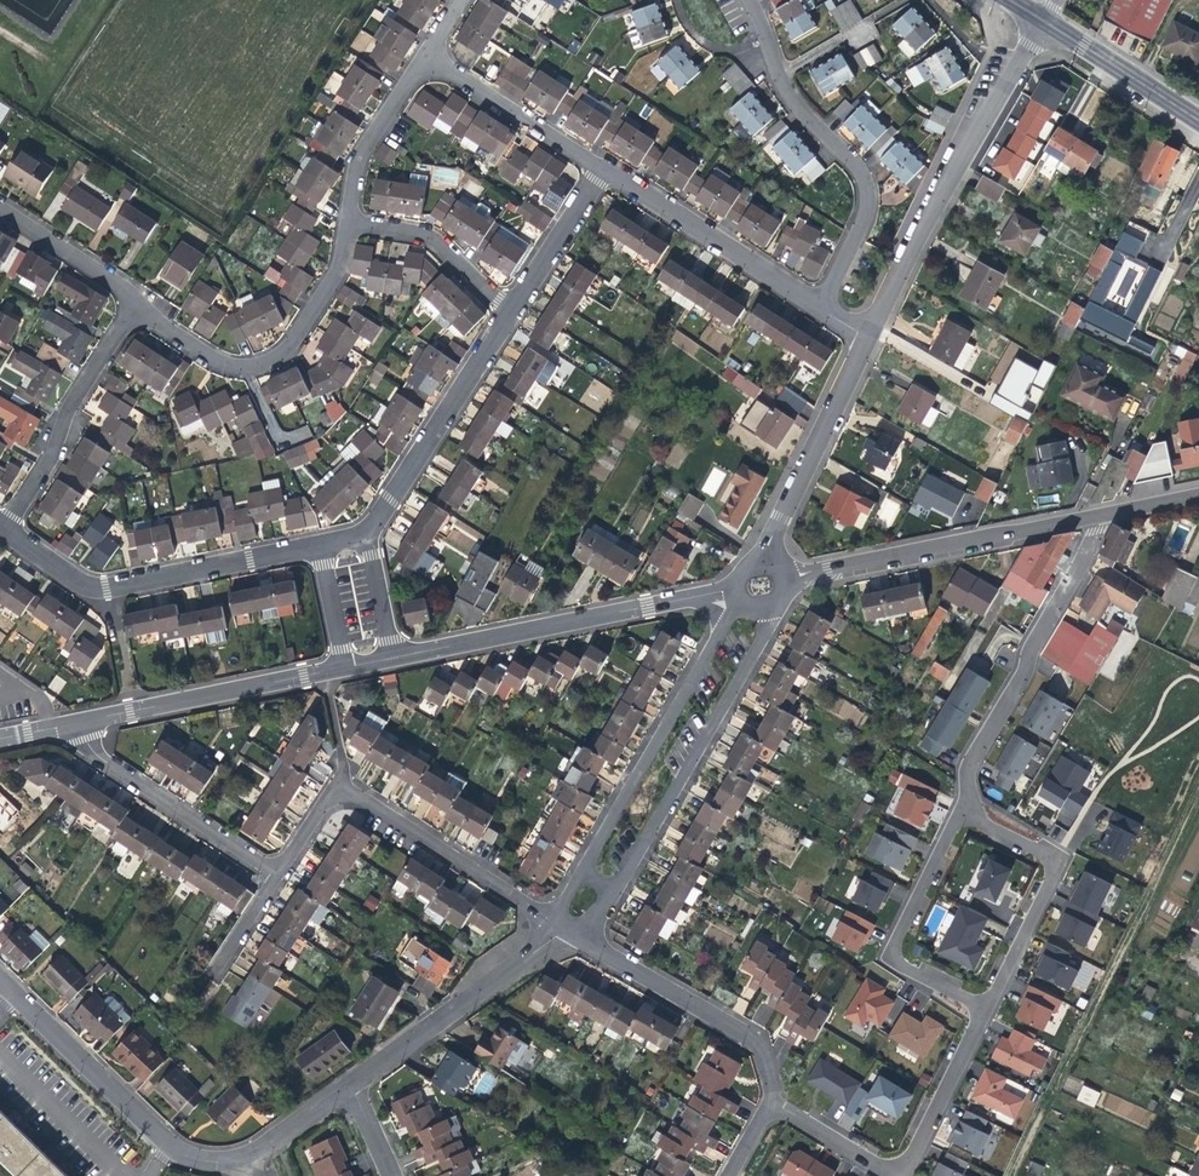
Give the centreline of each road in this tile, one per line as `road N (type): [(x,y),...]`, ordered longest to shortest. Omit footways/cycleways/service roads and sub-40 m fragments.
road 1 (residential): [(279,875),(333,781),(561,923)]
road 2 (residential): [(1037,16),(865,334)]
road 3 (residential): [(820,305),(866,199),(862,167),(803,116),(749,0)]
road 4 (residential): [(969,815),(971,759),(1103,511)]
road 5 (residential): [(315,541),(99,583),(76,577),(0,525)]
road 6 (residential): [(766,1103),(872,1165),(904,1161),(981,1002)]
road 7 (residential): [(780,577),(1103,511)]
road 8 (residential): [(343,220),(327,280),(274,355),(249,365),(217,360),(134,307)]
road 9 (residential): [(390,656),(682,596)]
road 10 (residential): [(52,725),(343,665)]
road 11 (residential): [(766,1103),(765,1070),(750,1038),(561,923)]
road 12 (residential): [(720,629),(577,865)]
road 13 (residential): [(52,725),(279,875)]
road 14 (residential): [(608,889),(745,656)]
road 15 (residential): [(344,1083),(561,923)]
road 16 (residential): [(969,815),(948,829),(891,954),(981,1002)]
road 17 (residential): [(505,311),(366,531)]
road 18 (residential): [(601,166),(820,305)]
road 19 (residential): [(0,525),(44,459),(79,384),(134,307)]
road 20 (residential): [(865,334),(765,535),(763,565)]
road 21 (residential): [(981,1002),(995,992),(1048,869),(1041,852),(969,815)]
road 22 (residential): [(419,50),(601,166)]
road 23 (residential): [(15,999),(170,1145)]
road 24 (residential): [(343,220),(433,242),(505,311)]
road 25 (tertiary): [(1037,16),(1198,120)]
road 26 (residential): [(419,50),(362,134),(343,220)]
road 27 (residential): [(130,1175),(0,1053)]
road 28 (residential): [(601,166),(505,311)]
road 29 (residential): [(0,210),(134,307)]
road 30 (residential): [(221,1157),(278,1132),(344,1083)]
road 31 (residential): [(390,656),(366,531)]
road 32 (residential): [(315,541),(343,665)]
road 33 (residential): [(212,977),(279,875)]

